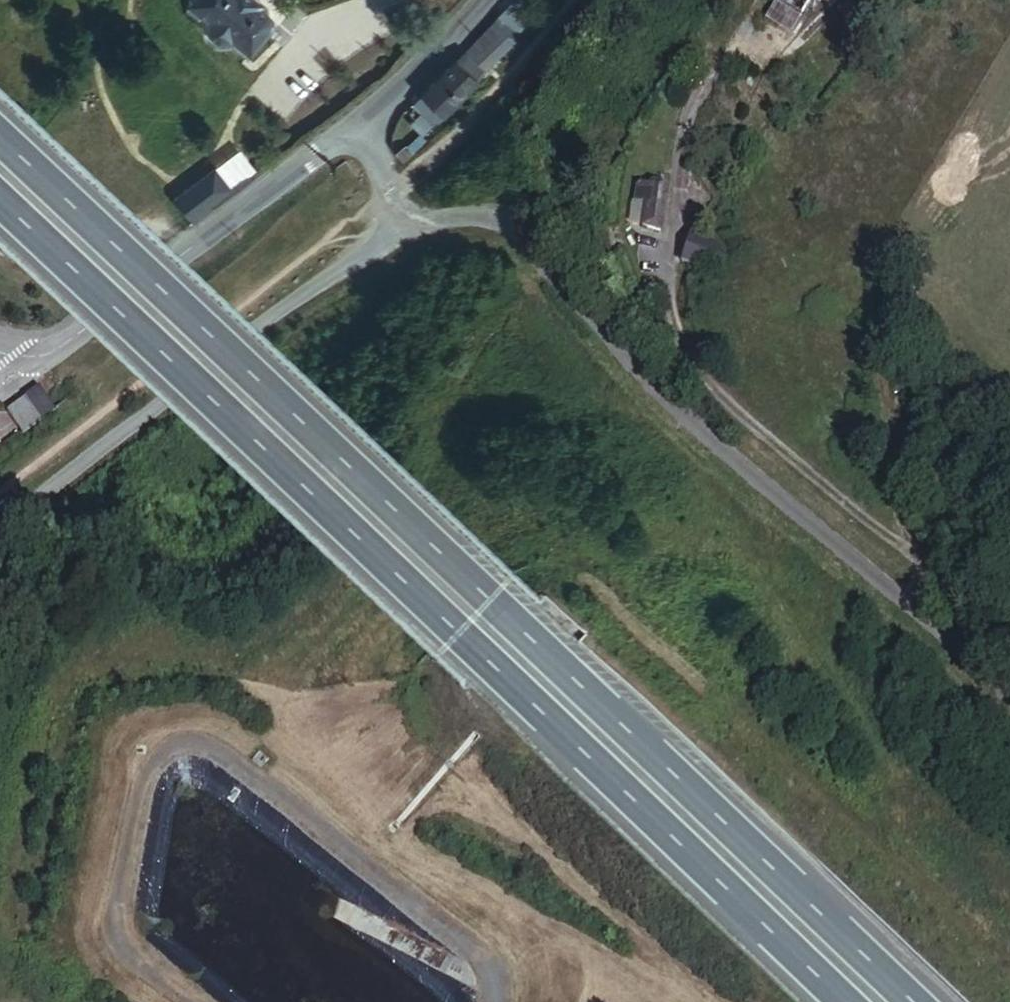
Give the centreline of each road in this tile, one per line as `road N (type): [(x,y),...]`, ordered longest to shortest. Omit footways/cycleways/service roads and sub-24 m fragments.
road 1 (motorway): [(911,1001),(0,138)]
road 2 (motorway): [(0,199),(844,1001)]
road 3 (unclassified): [(391,189),(503,214),(523,228),(687,409),(917,617)]
road 4 (residential): [(917,617),(929,581),(919,550),(758,426),(672,314),(690,194),(751,51)]
road 5 (unclassified): [(36,359),(382,115),(495,0)]
road 6 (unclassified): [(917,617),(1009,705)]

